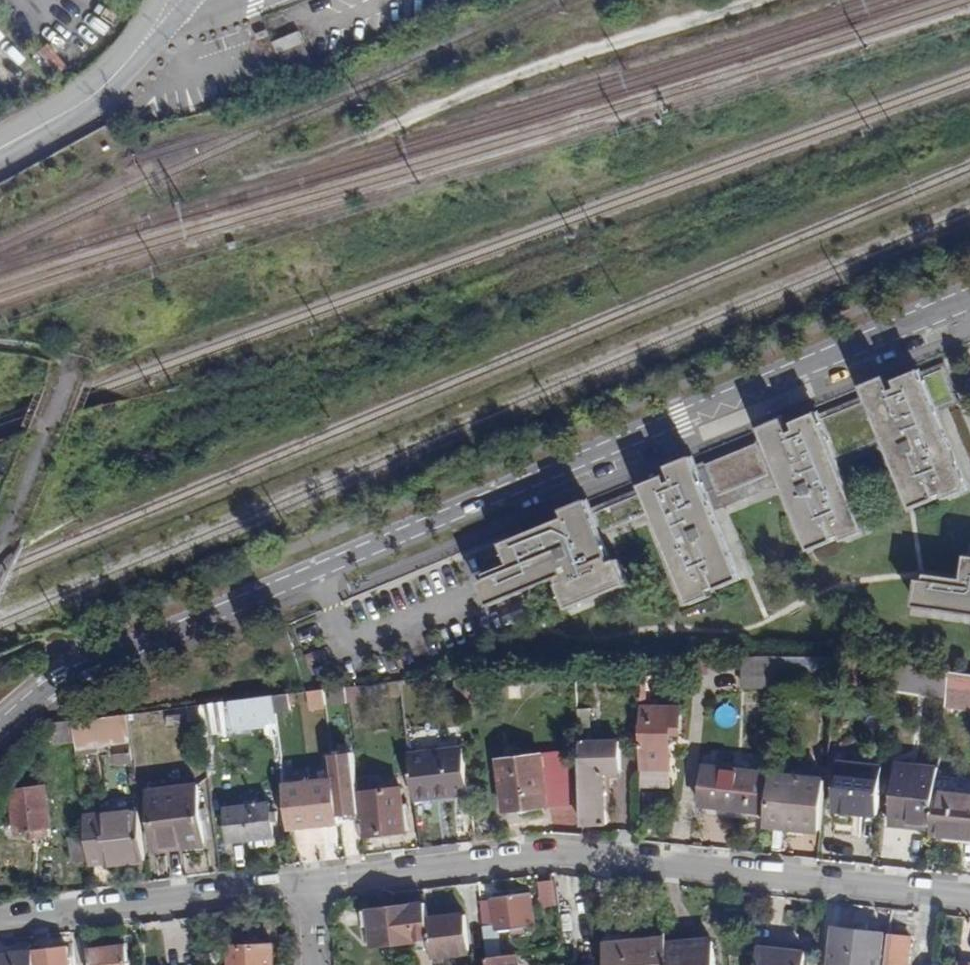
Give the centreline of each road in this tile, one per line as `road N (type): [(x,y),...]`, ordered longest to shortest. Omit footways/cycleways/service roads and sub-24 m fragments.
road 1 (unclassified): [(0,729),(75,673),(969,299)]
road 2 (tertiary): [(969,903),(577,859),(308,884)]
road 3 (tertiary): [(308,884),(0,917)]
road 4 (unclassified): [(96,81),(152,41),(185,0)]

